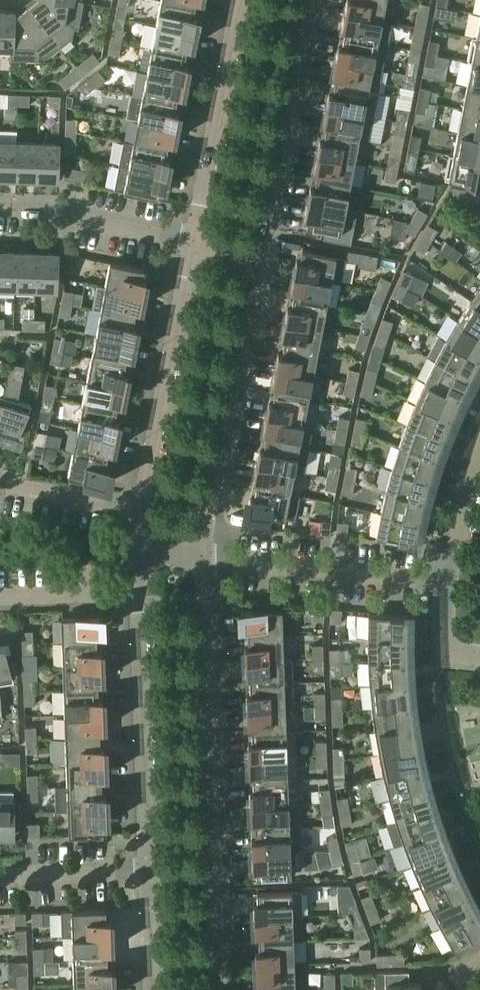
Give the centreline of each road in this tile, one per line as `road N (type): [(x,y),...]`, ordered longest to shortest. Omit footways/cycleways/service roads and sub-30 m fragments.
road 1 (residential): [(213,872),(203,558)]
road 2 (residential): [(203,558),(257,256)]
road 3 (residential): [(136,598),(147,874)]
road 4 (residential): [(194,240),(141,510)]
road 5 (residential): [(257,256),(306,0)]
road 6 (residential): [(241,0),(194,240)]
road 7 (residential): [(446,580),(203,558)]
road 8 (residential): [(0,206),(56,208),(194,240)]
road 9 (residential): [(0,878),(147,874)]
road 10 (residential): [(136,598),(0,600)]
road 11 (residential): [(479,453),(446,580)]
road 12 (residential): [(14,486),(141,510)]

